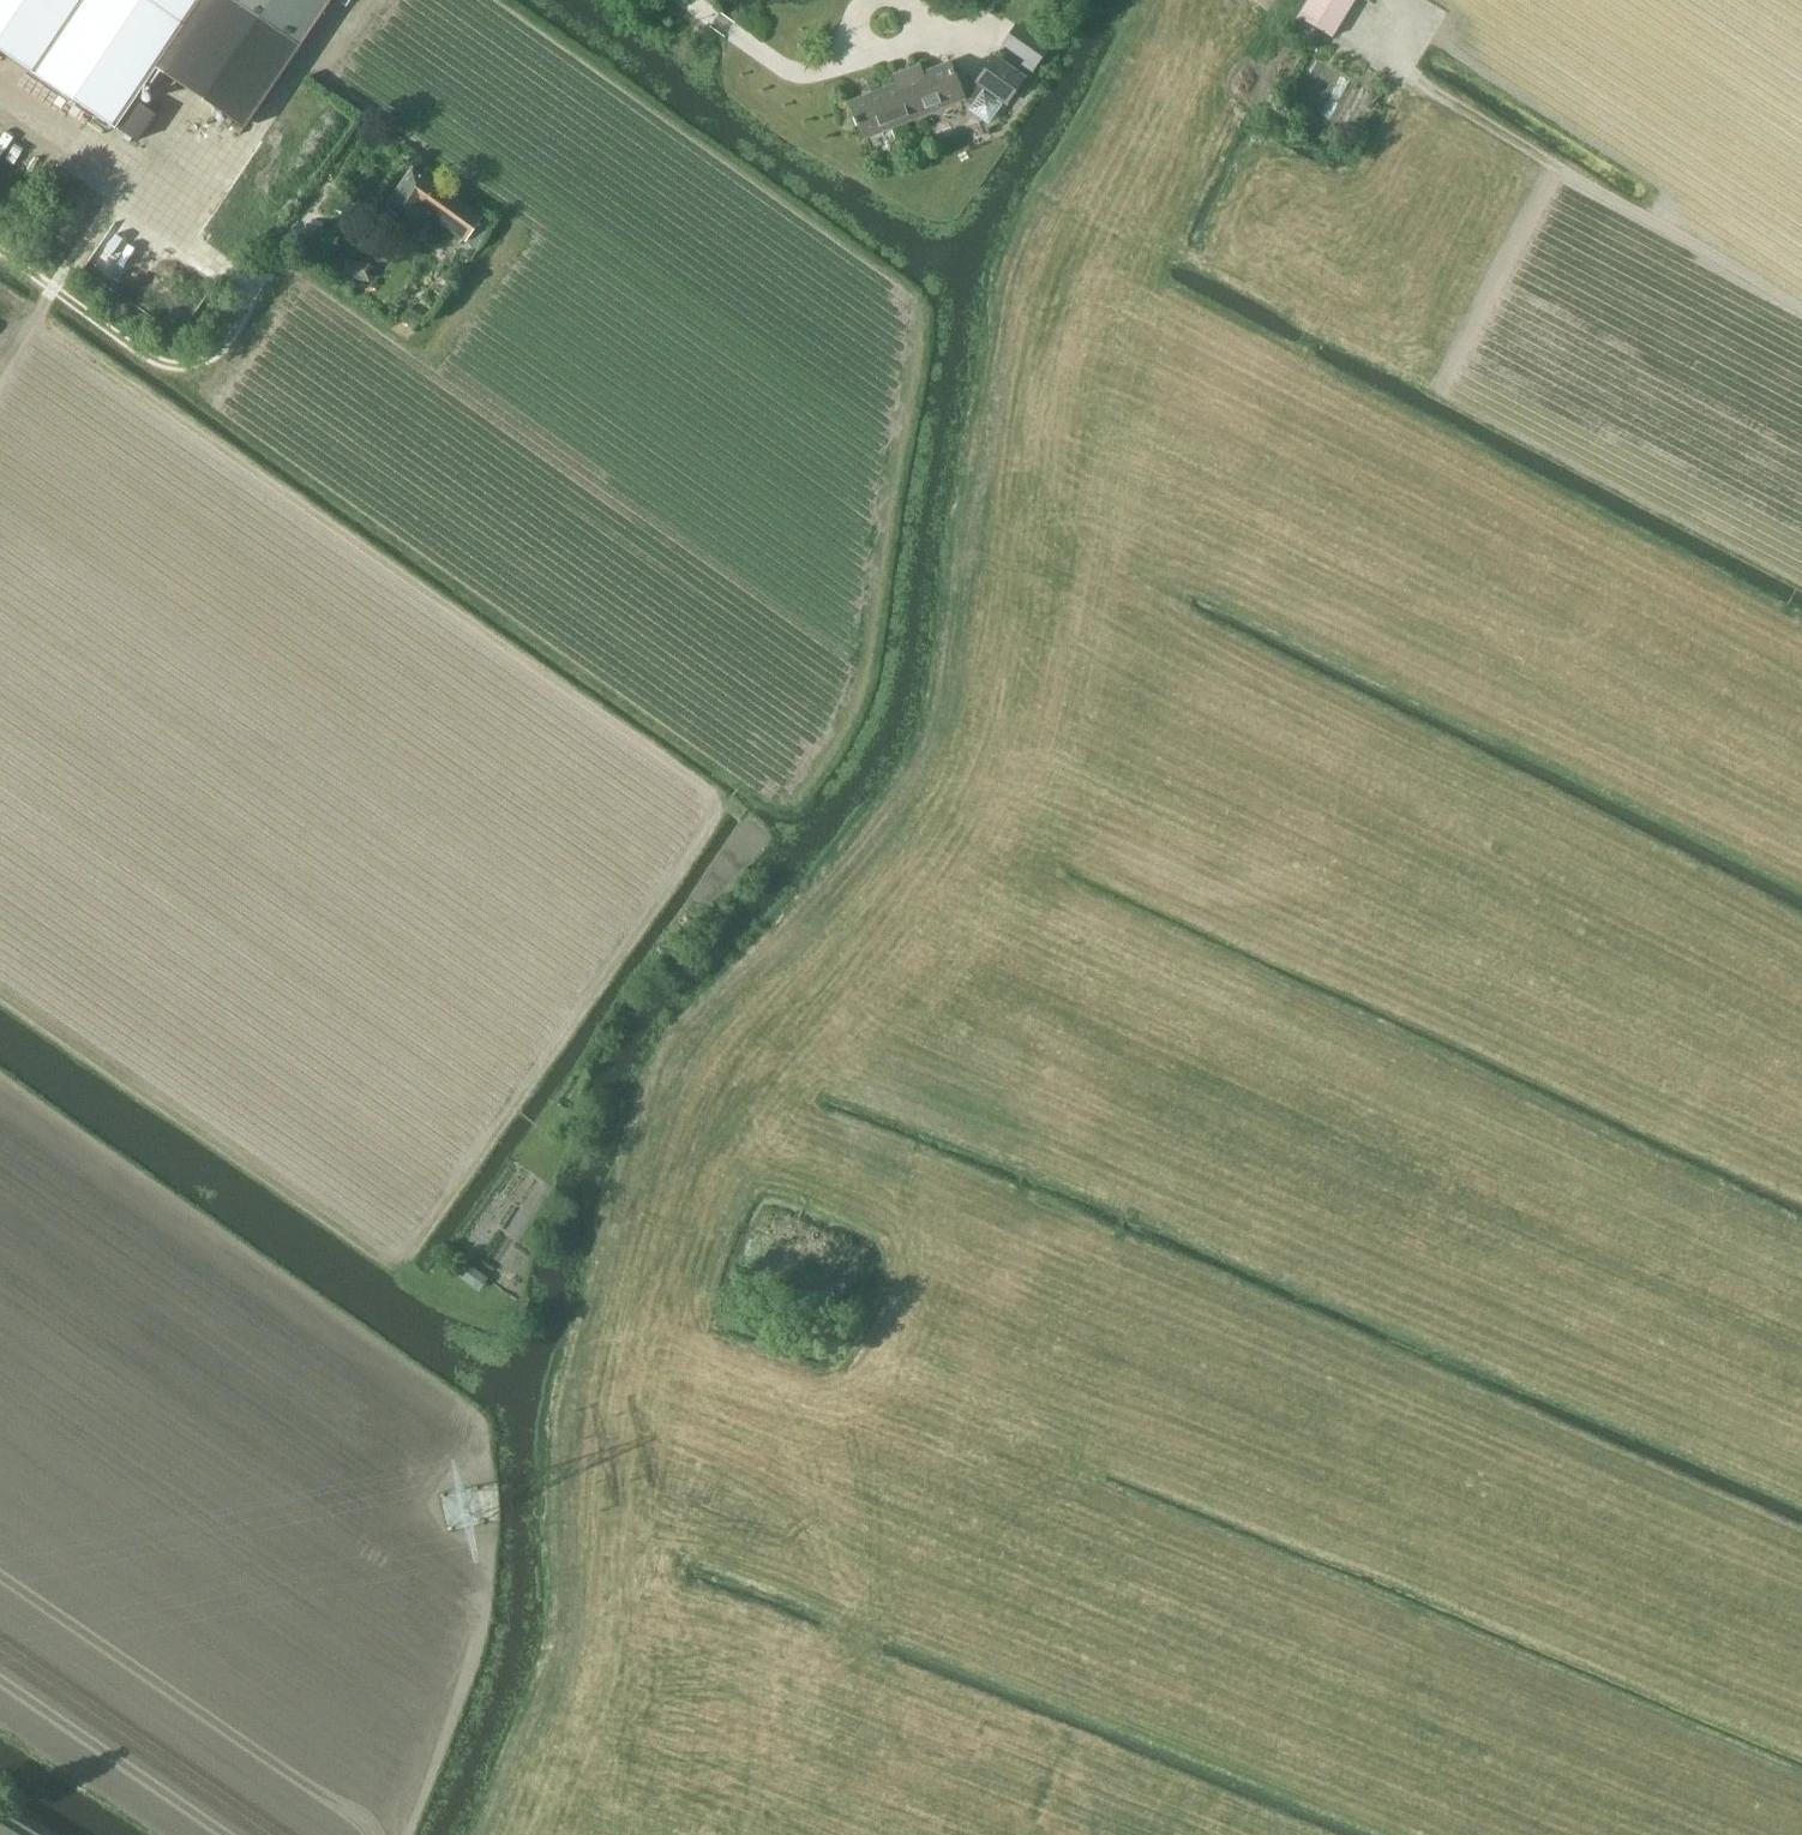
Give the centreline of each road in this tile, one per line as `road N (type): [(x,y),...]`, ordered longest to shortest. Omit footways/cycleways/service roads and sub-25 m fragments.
road 1 (track): [(1801,308),(1540,155),(1402,61),(1424,6),(1414,0)]
road 2 (track): [(564,1568),(557,1666),(490,1834)]

